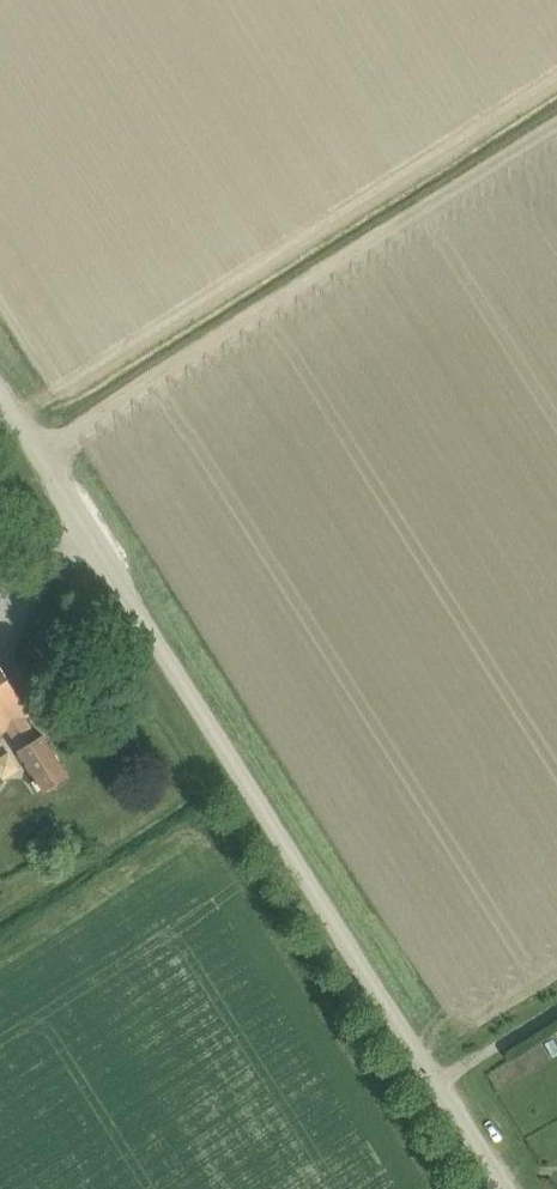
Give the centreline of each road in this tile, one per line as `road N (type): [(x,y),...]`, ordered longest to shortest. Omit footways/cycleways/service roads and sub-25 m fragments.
road 1 (unclassified): [(503,1188),(0,398)]

